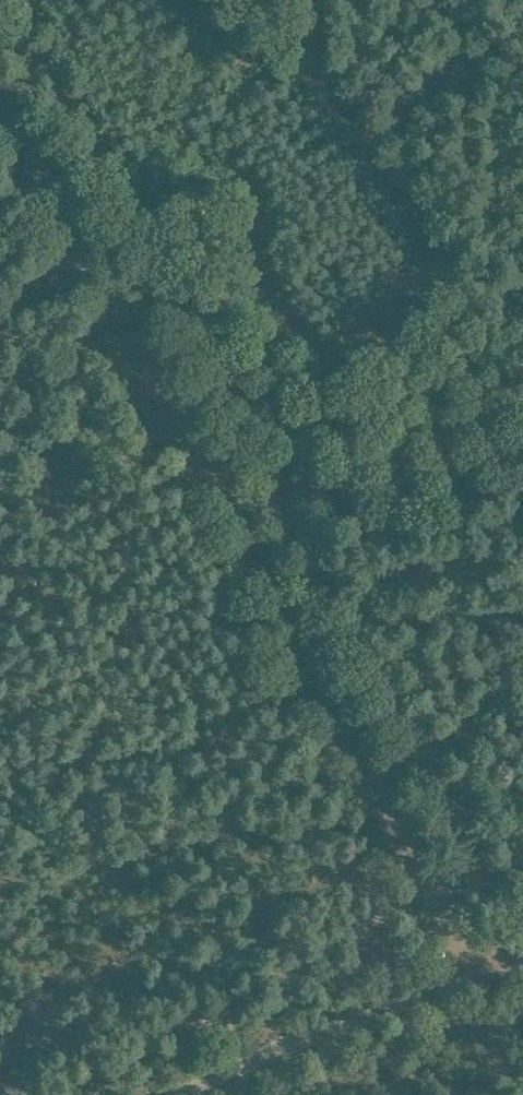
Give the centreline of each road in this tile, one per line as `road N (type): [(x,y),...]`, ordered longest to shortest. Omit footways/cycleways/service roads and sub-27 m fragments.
road 1 (track): [(0,83),(244,520),(468,951)]
road 2 (track): [(150,1094),(468,951),(522,937)]
road 3 (track): [(244,520),(522,450)]
road 4 (track): [(0,493),(185,420)]

